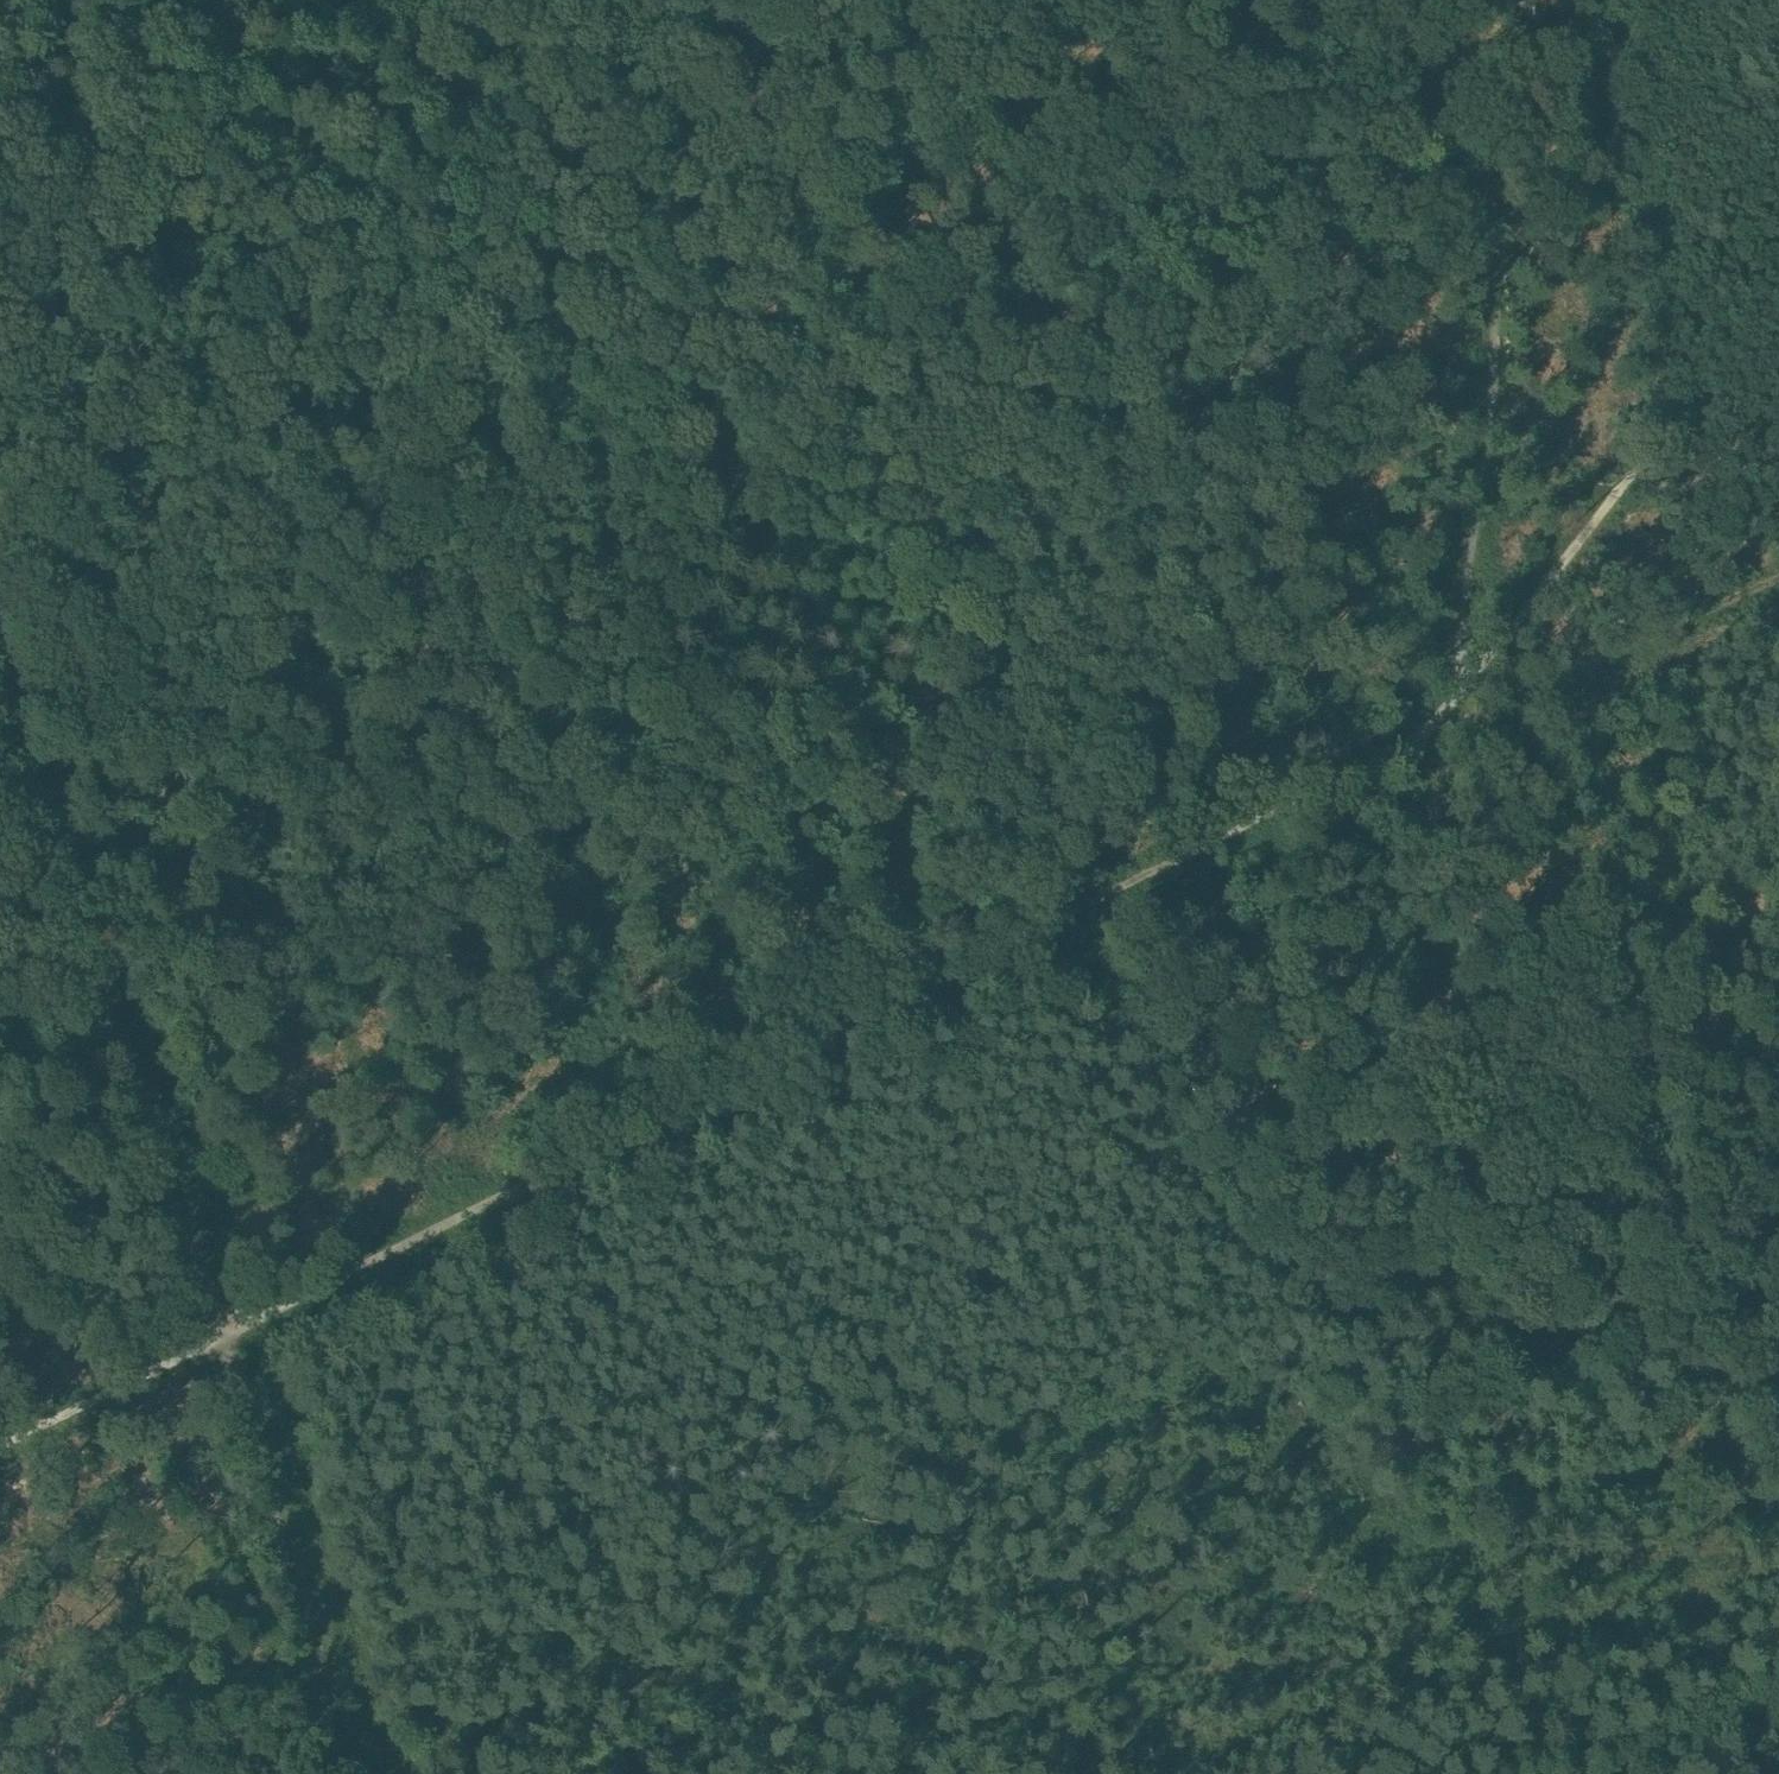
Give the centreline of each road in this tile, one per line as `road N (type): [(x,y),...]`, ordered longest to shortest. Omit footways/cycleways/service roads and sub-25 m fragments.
road 1 (track): [(0,1448),(1423,733)]
road 2 (track): [(0,312),(309,394),(380,406),(478,393),(563,367),(1232,0)]
road 3 (track): [(0,694),(366,1773)]
road 4 (track): [(1423,733),(1478,498),(1493,324),(1483,255),(1455,176),(1372,0)]
road 5 (track): [(1423,733),(1778,278)]
road 6 (track): [(1423,733),(1778,585)]
road 7 (track): [(1579,1773),(1778,1701)]

